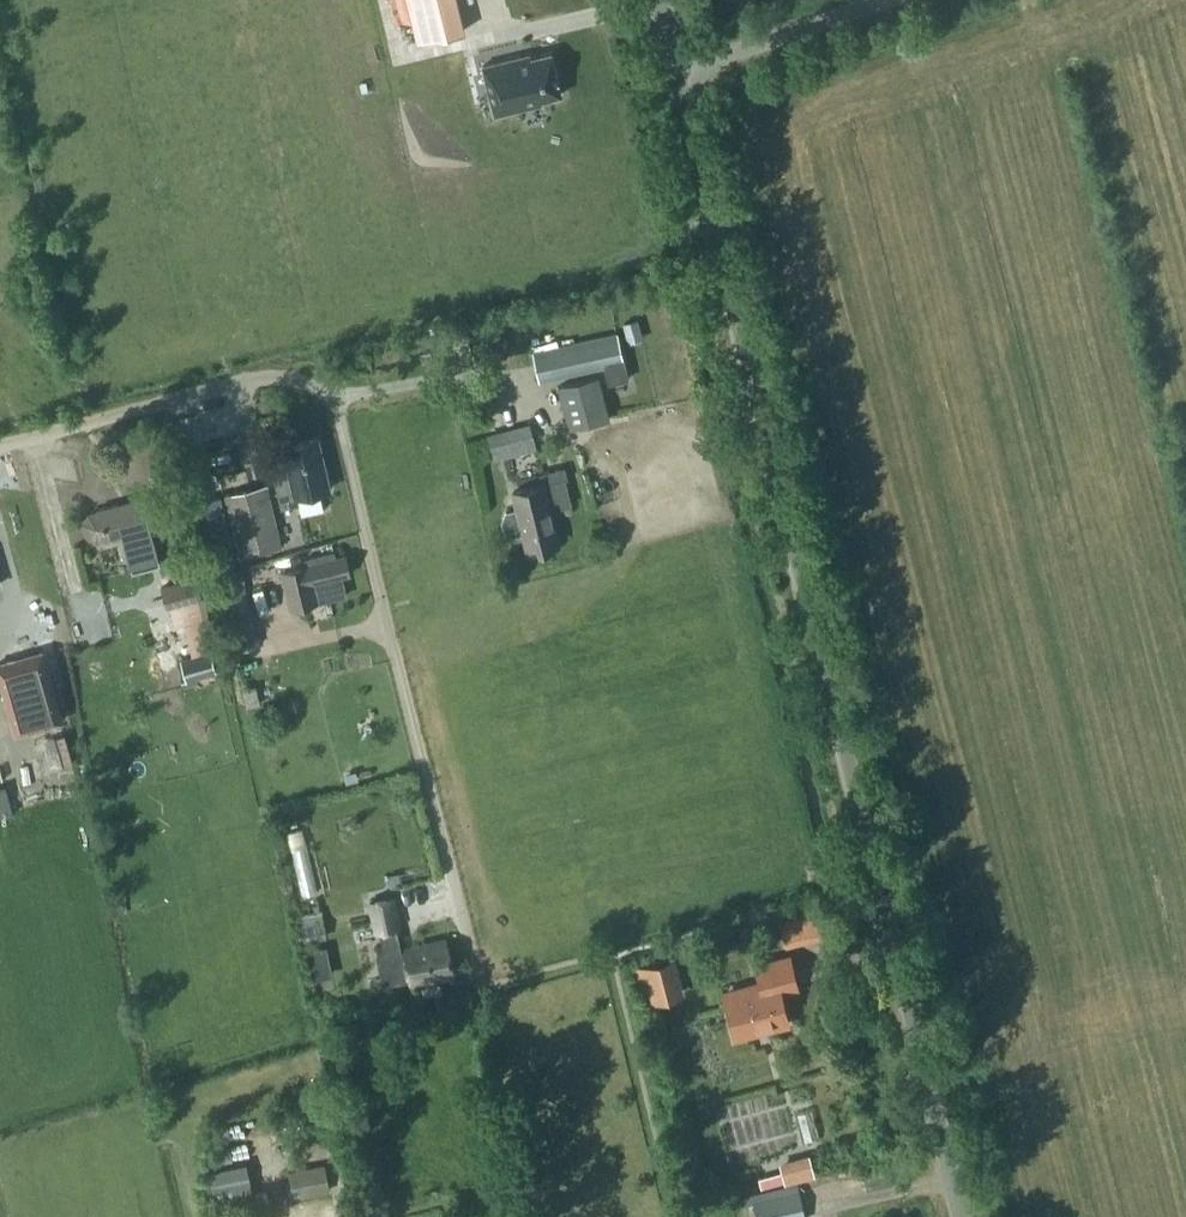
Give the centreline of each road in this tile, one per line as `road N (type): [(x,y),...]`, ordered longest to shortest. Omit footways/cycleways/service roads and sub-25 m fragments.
road 1 (unclassified): [(962,1216),(677,68)]
road 2 (residential): [(463,929),(329,397),(295,377),(275,377),(0,447)]
road 3 (unclassified): [(677,68),(872,0)]

